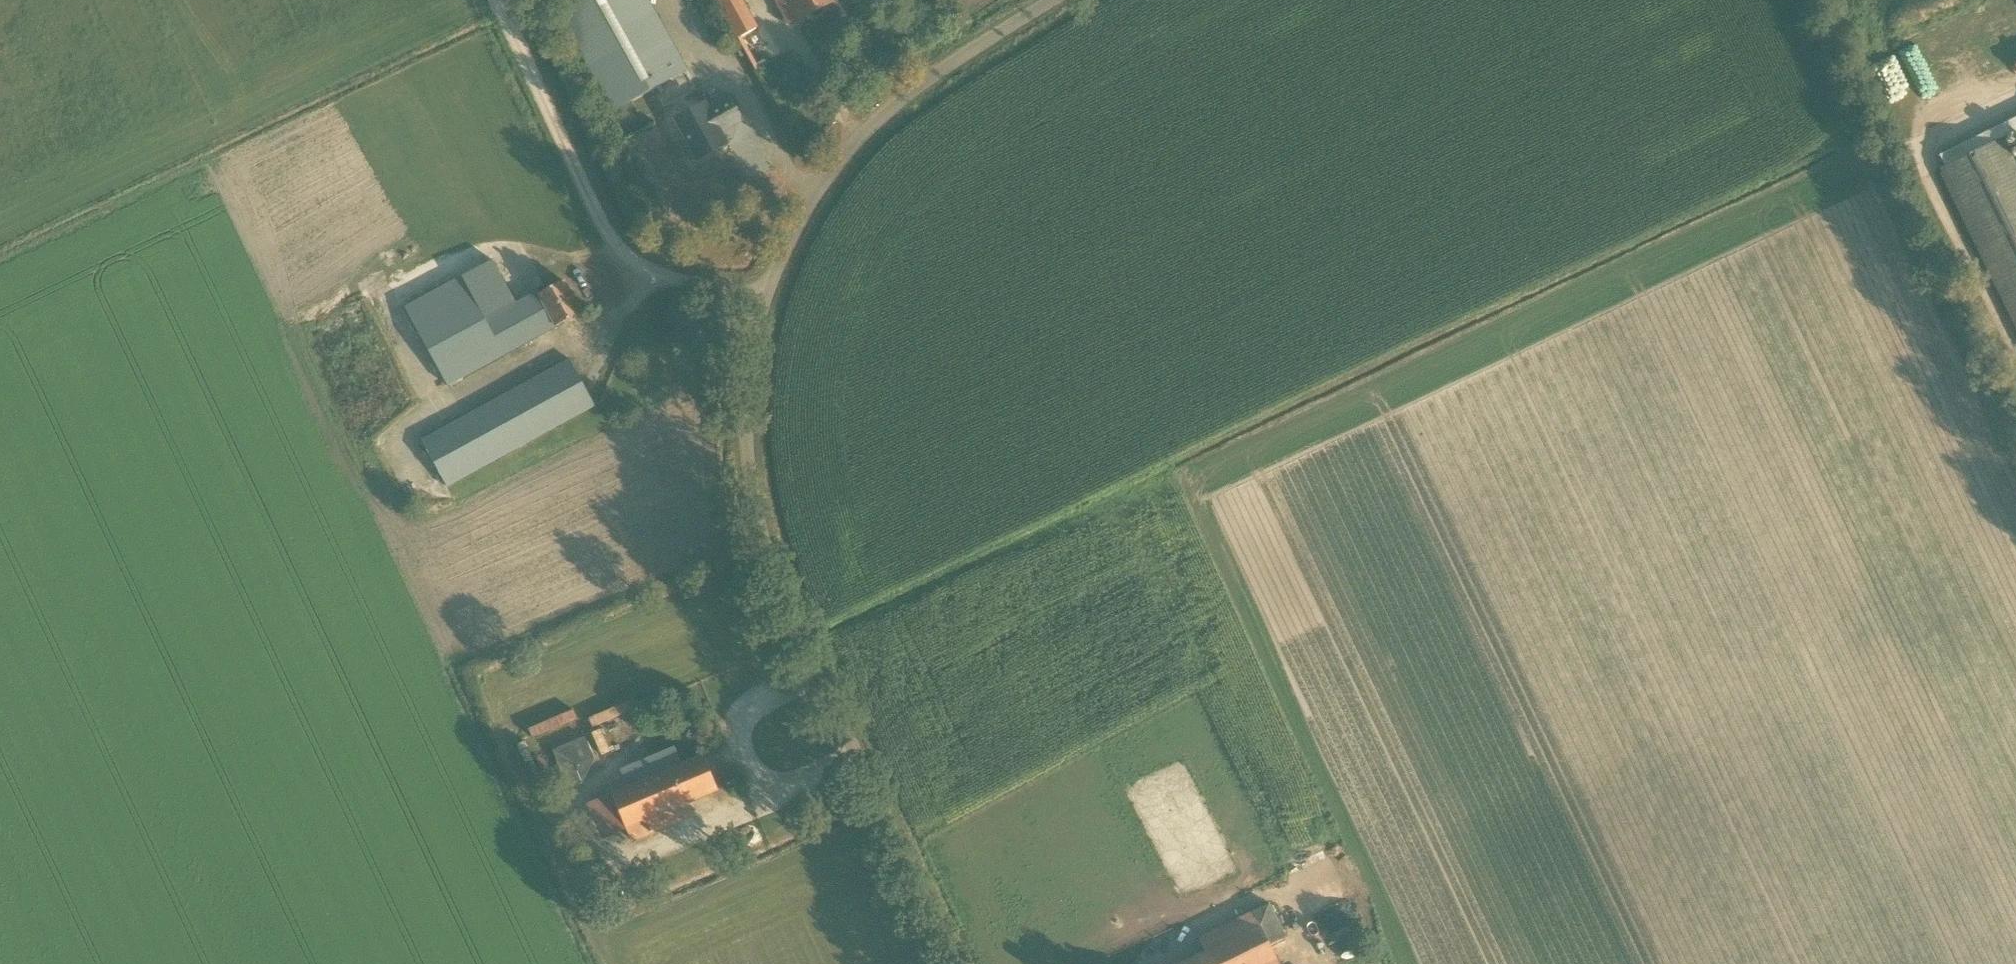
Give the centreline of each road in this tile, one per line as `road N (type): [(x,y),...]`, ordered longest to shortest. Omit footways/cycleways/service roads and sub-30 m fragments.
road 1 (unclassified): [(946,963),(780,616),(748,532),(737,434),(739,371),(758,296),(819,180),(852,135),(910,81),(1042,0)]
road 2 (track): [(758,296),(642,282),(496,0)]

